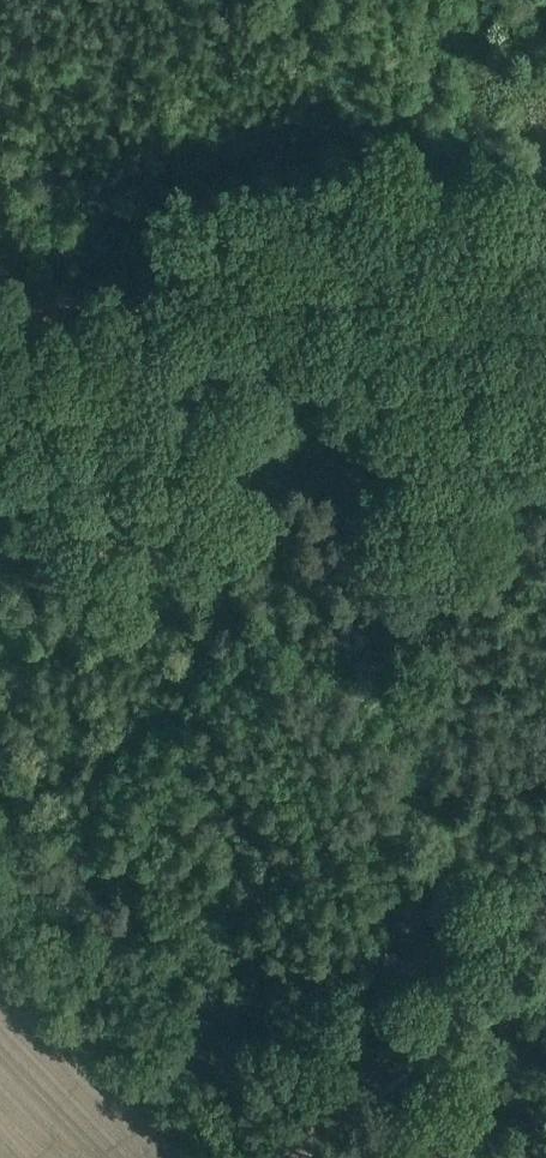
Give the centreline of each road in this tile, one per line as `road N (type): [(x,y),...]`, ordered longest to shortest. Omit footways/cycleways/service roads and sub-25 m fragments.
road 1 (track): [(545,917),(269,1157)]

